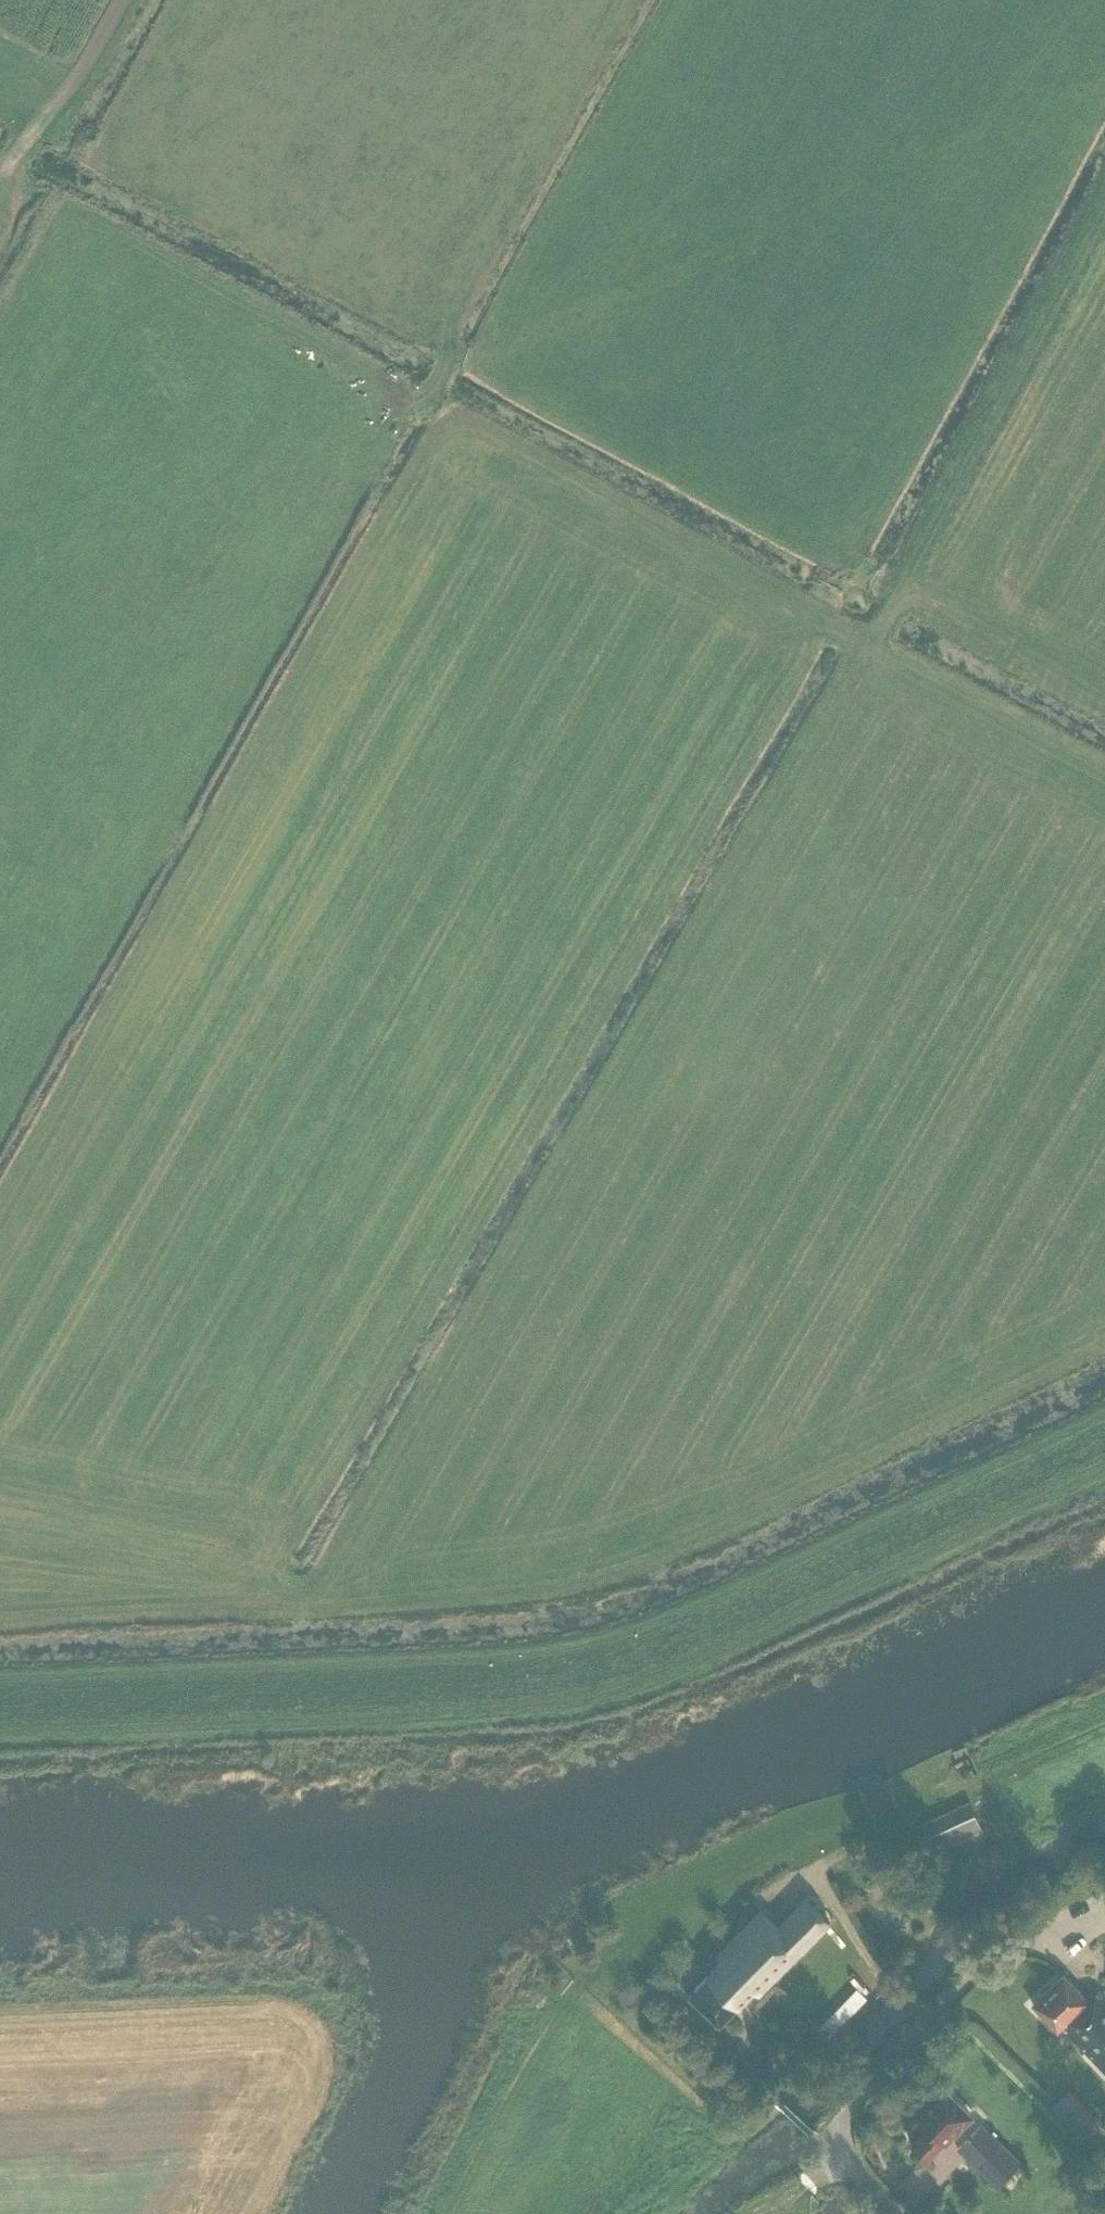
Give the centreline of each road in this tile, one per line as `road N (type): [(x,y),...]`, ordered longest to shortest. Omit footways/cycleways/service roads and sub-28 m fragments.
road 1 (unclassified): [(883,2213),(843,2175),(836,2136),(920,2034)]

